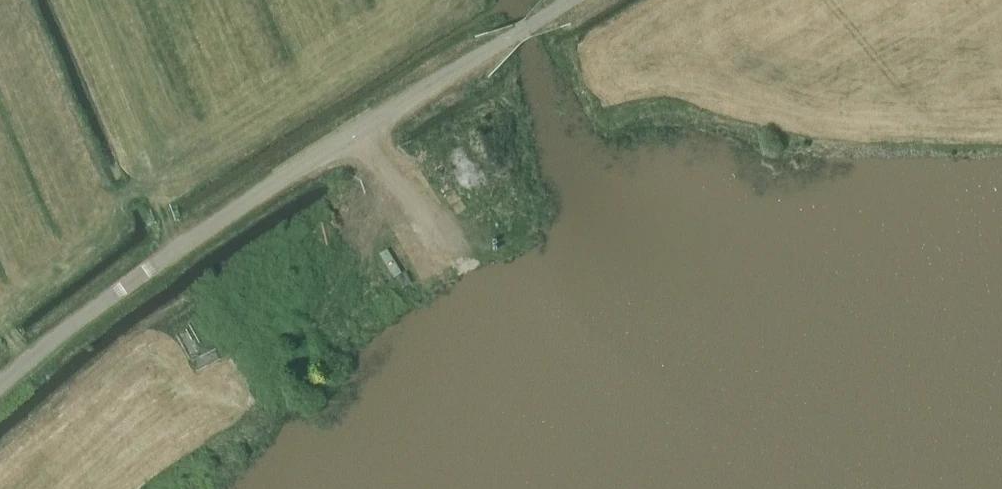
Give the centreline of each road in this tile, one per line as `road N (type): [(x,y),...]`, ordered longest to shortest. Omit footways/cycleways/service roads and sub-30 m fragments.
road 1 (unclassified): [(0,384),(194,237),(567,0)]

